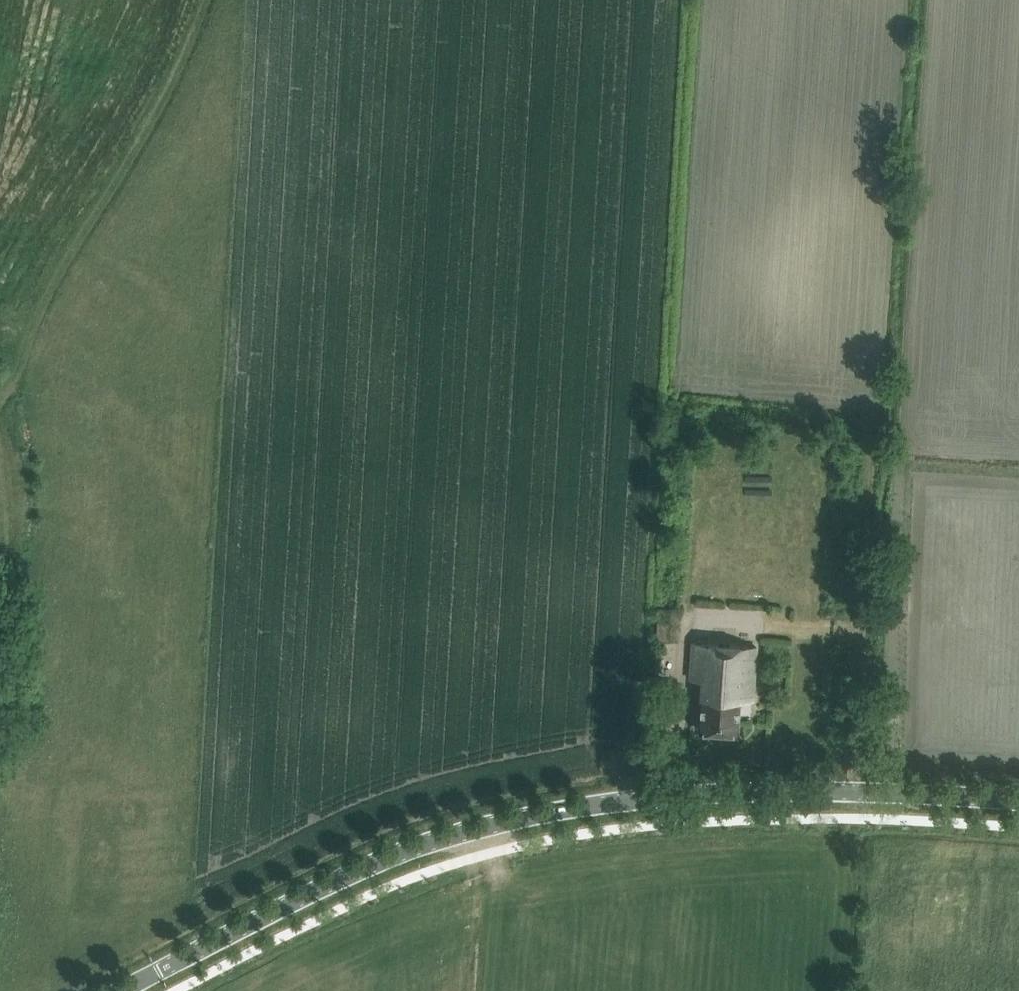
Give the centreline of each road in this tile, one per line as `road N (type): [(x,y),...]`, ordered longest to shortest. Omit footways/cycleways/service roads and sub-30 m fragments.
road 1 (tertiary): [(1018,801),(752,791),(564,809),(405,850),(158,972)]
road 2 (track): [(851,790),(868,421)]

